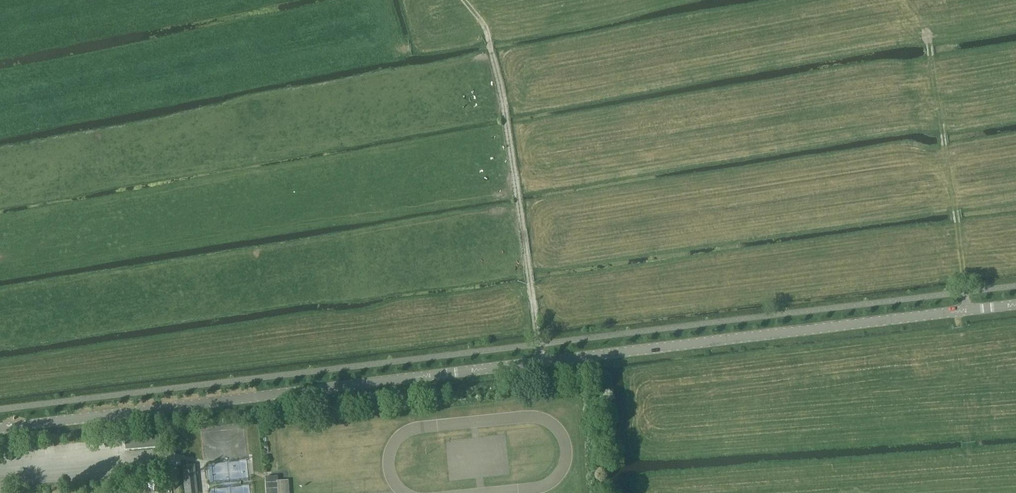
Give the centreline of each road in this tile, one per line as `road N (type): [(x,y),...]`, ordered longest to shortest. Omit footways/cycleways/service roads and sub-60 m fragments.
road 1 (unclassified): [(0,428),(1015,305)]
road 2 (track): [(539,363),(497,65),(487,32),(463,0)]

